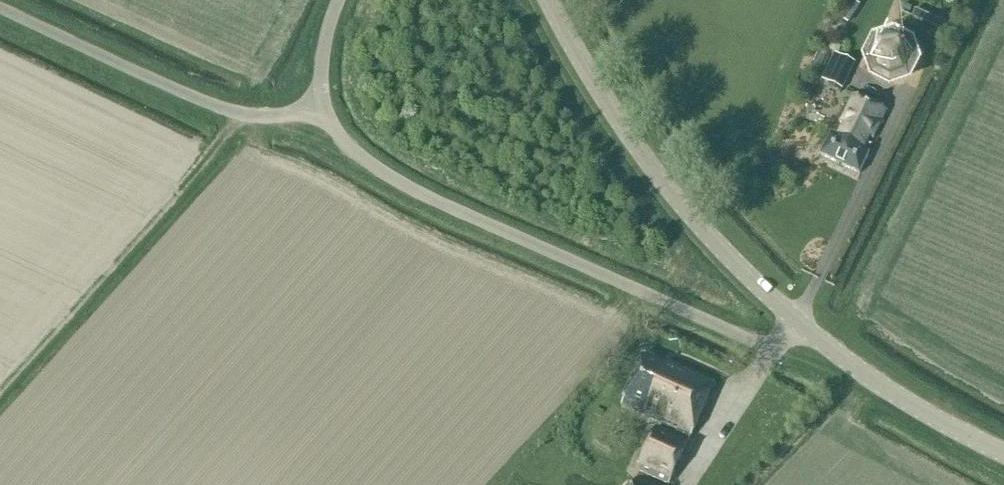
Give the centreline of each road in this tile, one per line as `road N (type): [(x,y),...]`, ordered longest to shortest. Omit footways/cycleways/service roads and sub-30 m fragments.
road 1 (unclassified): [(805,327),(773,348),(413,191),(353,151),(324,103)]
road 2 (tertiary): [(805,327),(726,255),(655,173),(550,0)]
road 3 (unclassified): [(0,9),(207,105),(282,116),(324,103)]
road 4 (tertiary): [(1003,454),(883,389),(805,327)]

